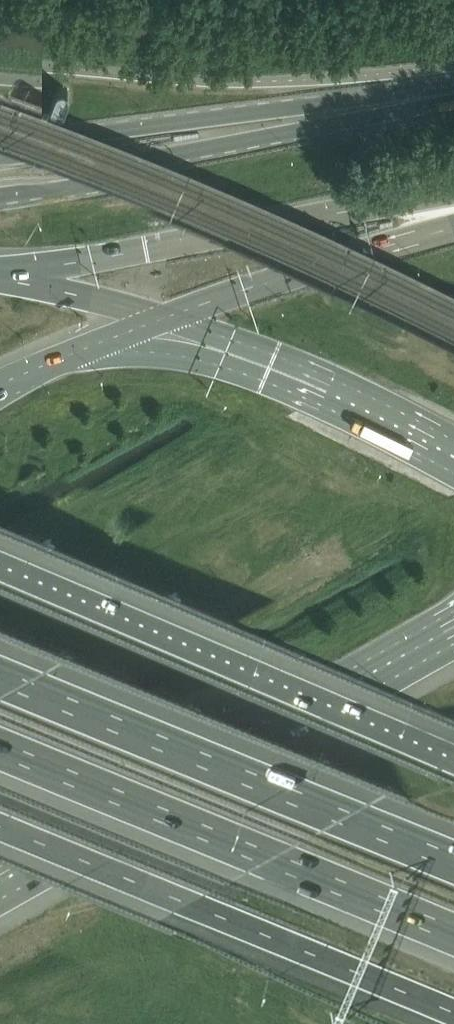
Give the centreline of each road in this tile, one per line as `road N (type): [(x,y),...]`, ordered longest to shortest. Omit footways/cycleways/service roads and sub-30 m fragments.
road 1 (primary): [(0,901),(440,647)]
road 2 (motorway): [(453,760),(0,570)]
road 3 (motorway): [(0,748),(453,936)]
road 4 (motorway): [(0,827),(453,1015)]
road 5 (motorway): [(453,864),(0,677)]
road 6 (secondary): [(0,184),(453,95)]
road 7 (motorway): [(453,200),(0,274)]
road 8 (secondary): [(453,92),(0,147)]
road 9 (primary): [(453,454),(155,323)]
road 10 (primary): [(453,223),(155,323)]
road 11 (primary): [(155,323),(0,392)]
road 12 (motorway): [(155,323),(0,281)]

